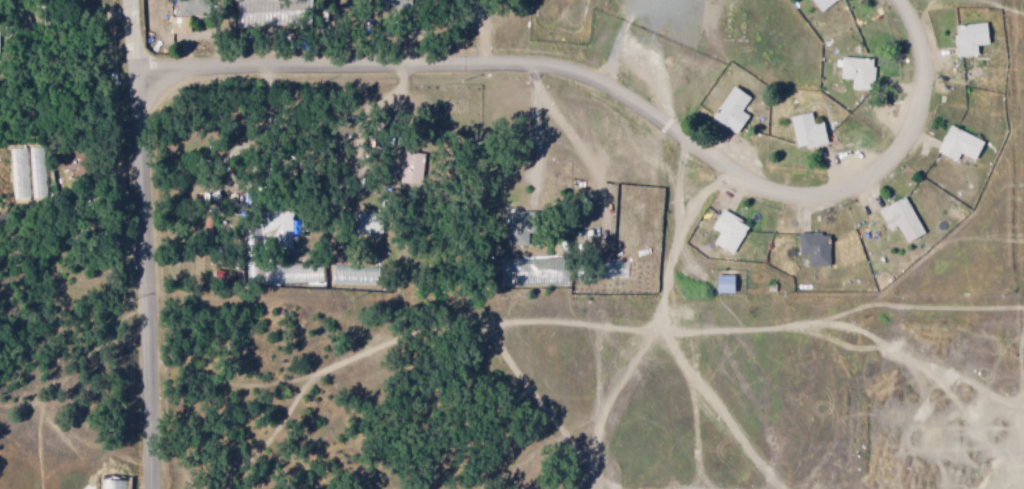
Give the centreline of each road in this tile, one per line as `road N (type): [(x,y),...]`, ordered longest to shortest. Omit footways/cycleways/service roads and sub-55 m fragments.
road 1 (residential): [(135,94),(171,74),(241,60),(531,63),(647,103),(747,178),(774,188),(832,189),(900,152),(924,112),(930,65),(902,0)]
road 2 (residential): [(156,488),(135,94)]

